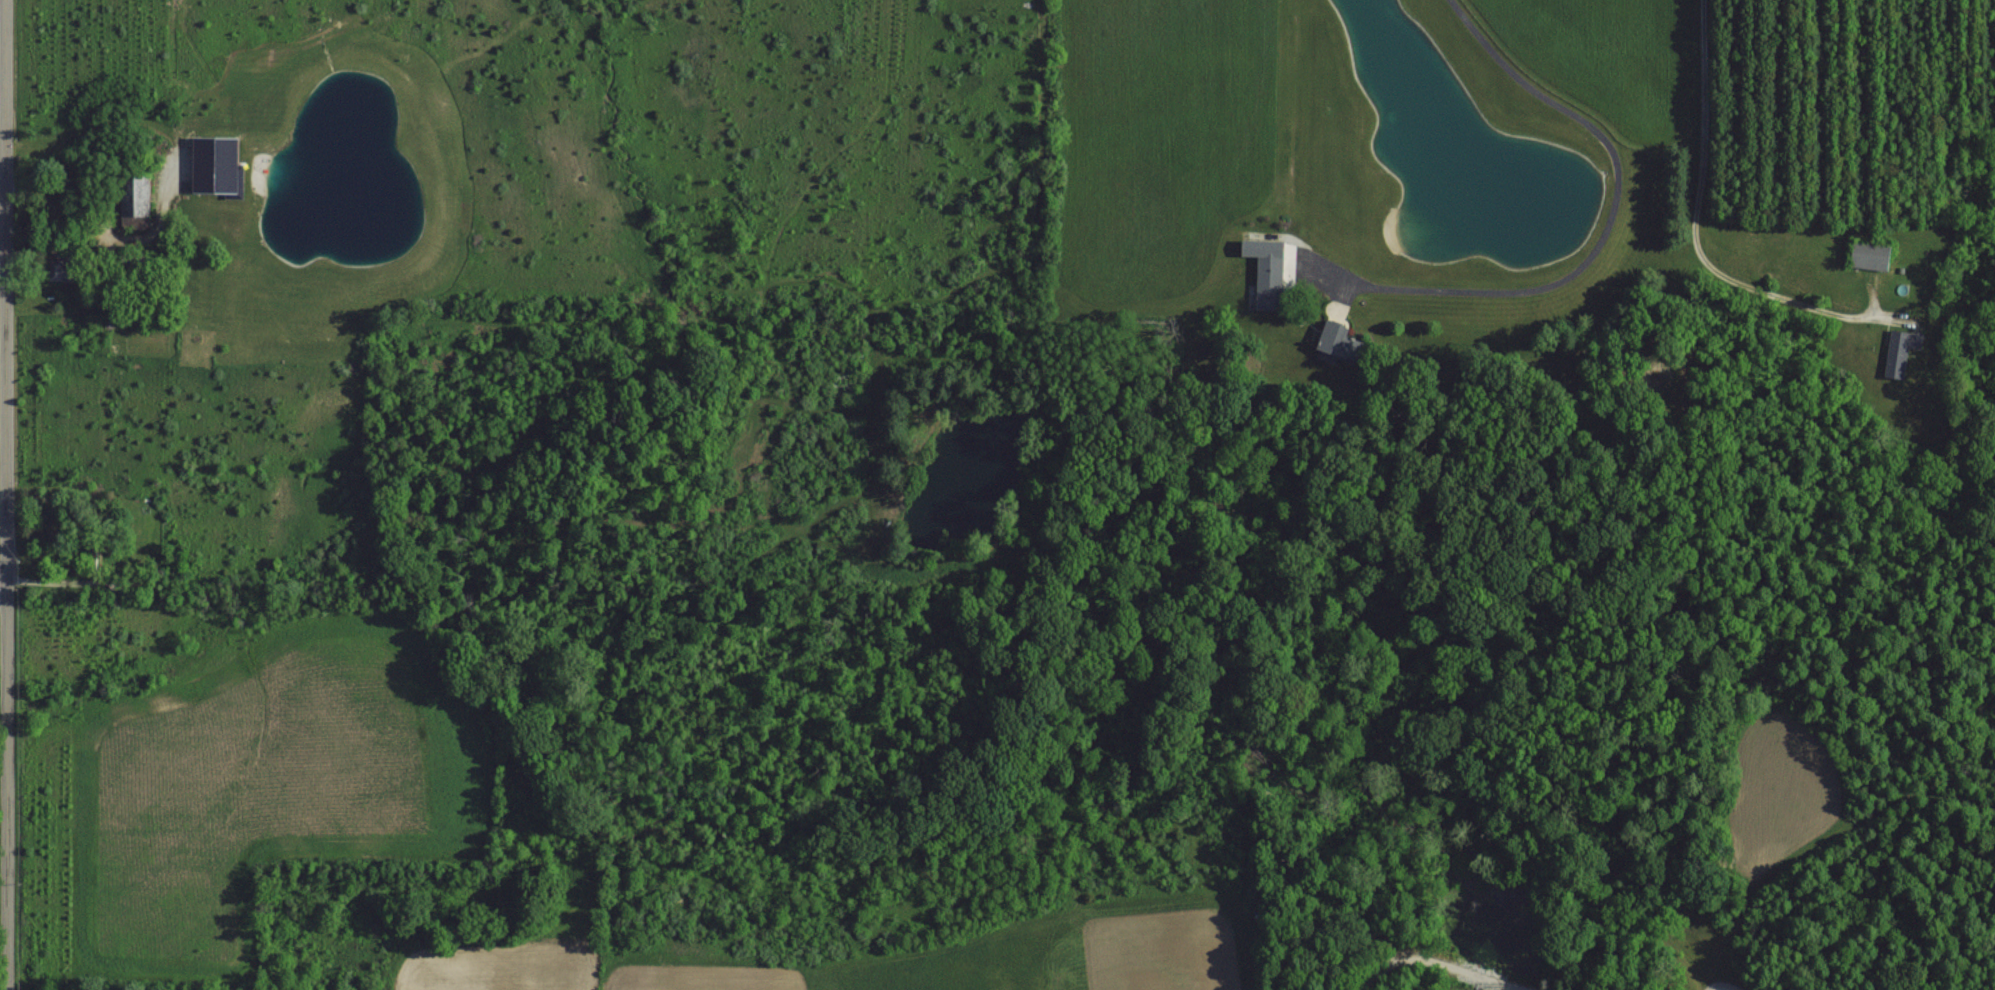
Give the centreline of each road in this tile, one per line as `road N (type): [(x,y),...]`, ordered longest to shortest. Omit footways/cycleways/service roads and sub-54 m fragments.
road 1 (residential): [(7,989),(5,0)]

